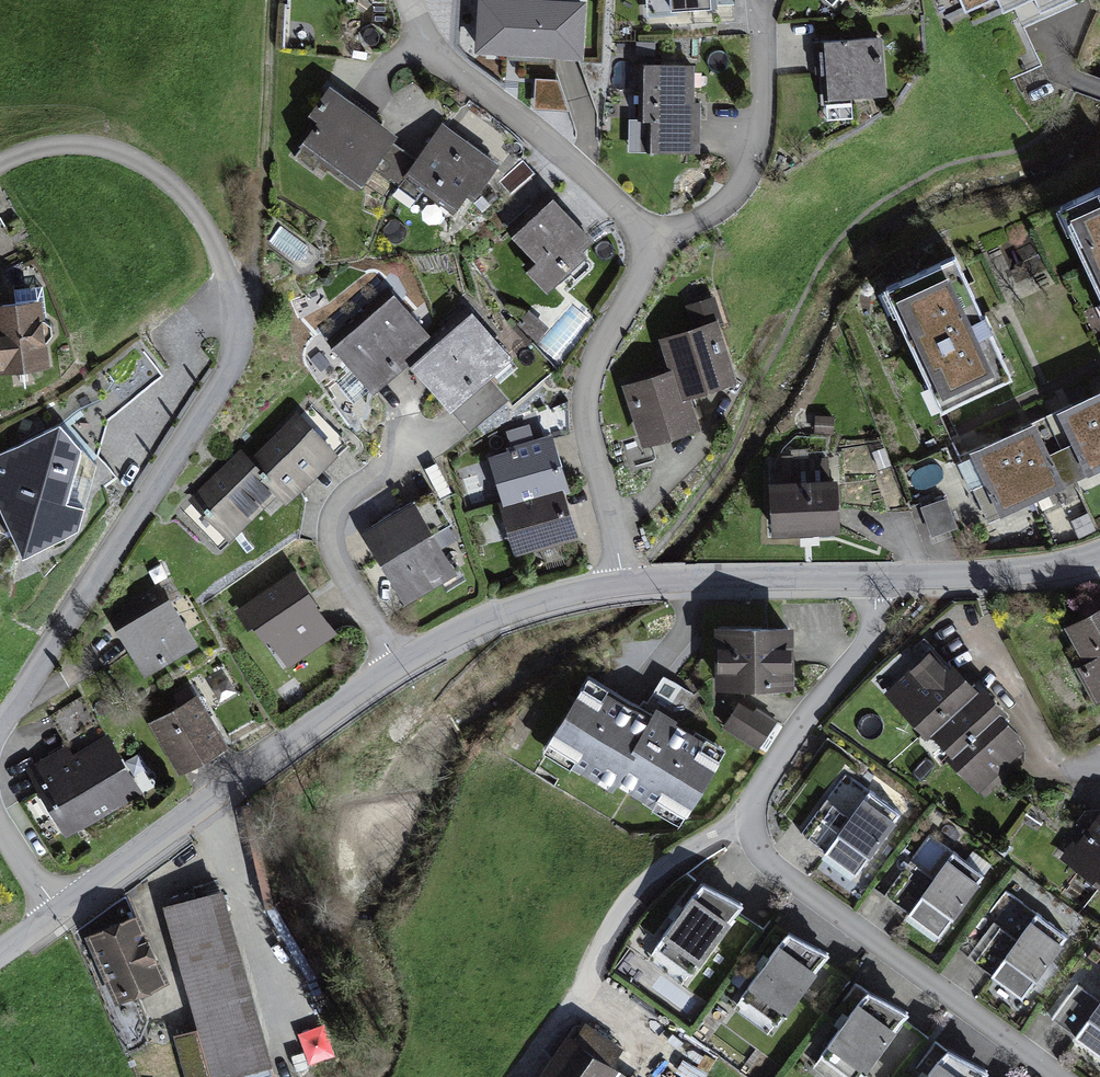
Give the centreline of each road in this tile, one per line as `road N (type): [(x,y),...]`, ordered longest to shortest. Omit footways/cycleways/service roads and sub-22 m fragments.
road 1 (residential): [(0,729),(231,357),(234,331),(212,252),(182,207),(139,171),(88,152),(47,153),(0,169)]
road 2 (residential): [(60,912),(398,669)]
road 3 (residential): [(747,825),(760,860),(1061,1076)]
road 4 (residential): [(620,585),(584,425),(586,373),(636,276),(638,244)]
road 5 (track): [(269,0),(250,275),(233,305)]
road 6 (residential): [(638,244),(620,215),(412,36)]
road 7 (residential): [(398,669),(338,567),(329,532),(339,503),(434,437)]
road 8 (residential): [(638,244),(697,227),(738,193),(760,119),(758,18)]
road 9 (residential): [(877,577),(876,630),(754,796),(747,825)]
road 10 (residential): [(747,825),(684,848),(622,900),(559,1025)]
road 11 (residential): [(620,585),(877,577)]
road 12 (residential): [(398,669),(514,612),(620,585)]
road 13 (residential): [(877,577),(1001,574),(1099,553)]

